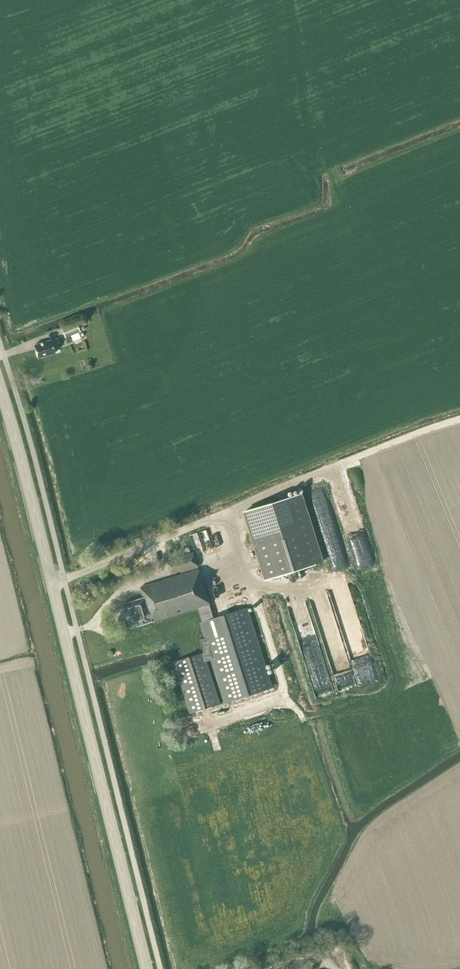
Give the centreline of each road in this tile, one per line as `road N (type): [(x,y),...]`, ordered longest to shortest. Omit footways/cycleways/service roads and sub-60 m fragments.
road 1 (secondary): [(146,968),(0,385)]
road 2 (track): [(52,586),(459,420)]

